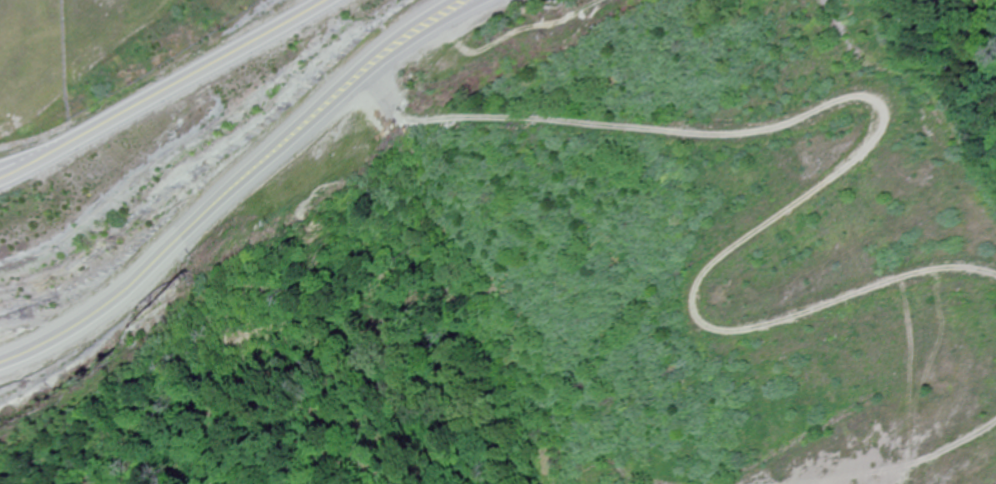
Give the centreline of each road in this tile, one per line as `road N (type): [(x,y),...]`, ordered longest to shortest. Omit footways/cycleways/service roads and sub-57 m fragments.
road 1 (secondary): [(452,0),(342,77),(94,290),(0,346)]
road 2 (residential): [(0,179),(316,0)]

